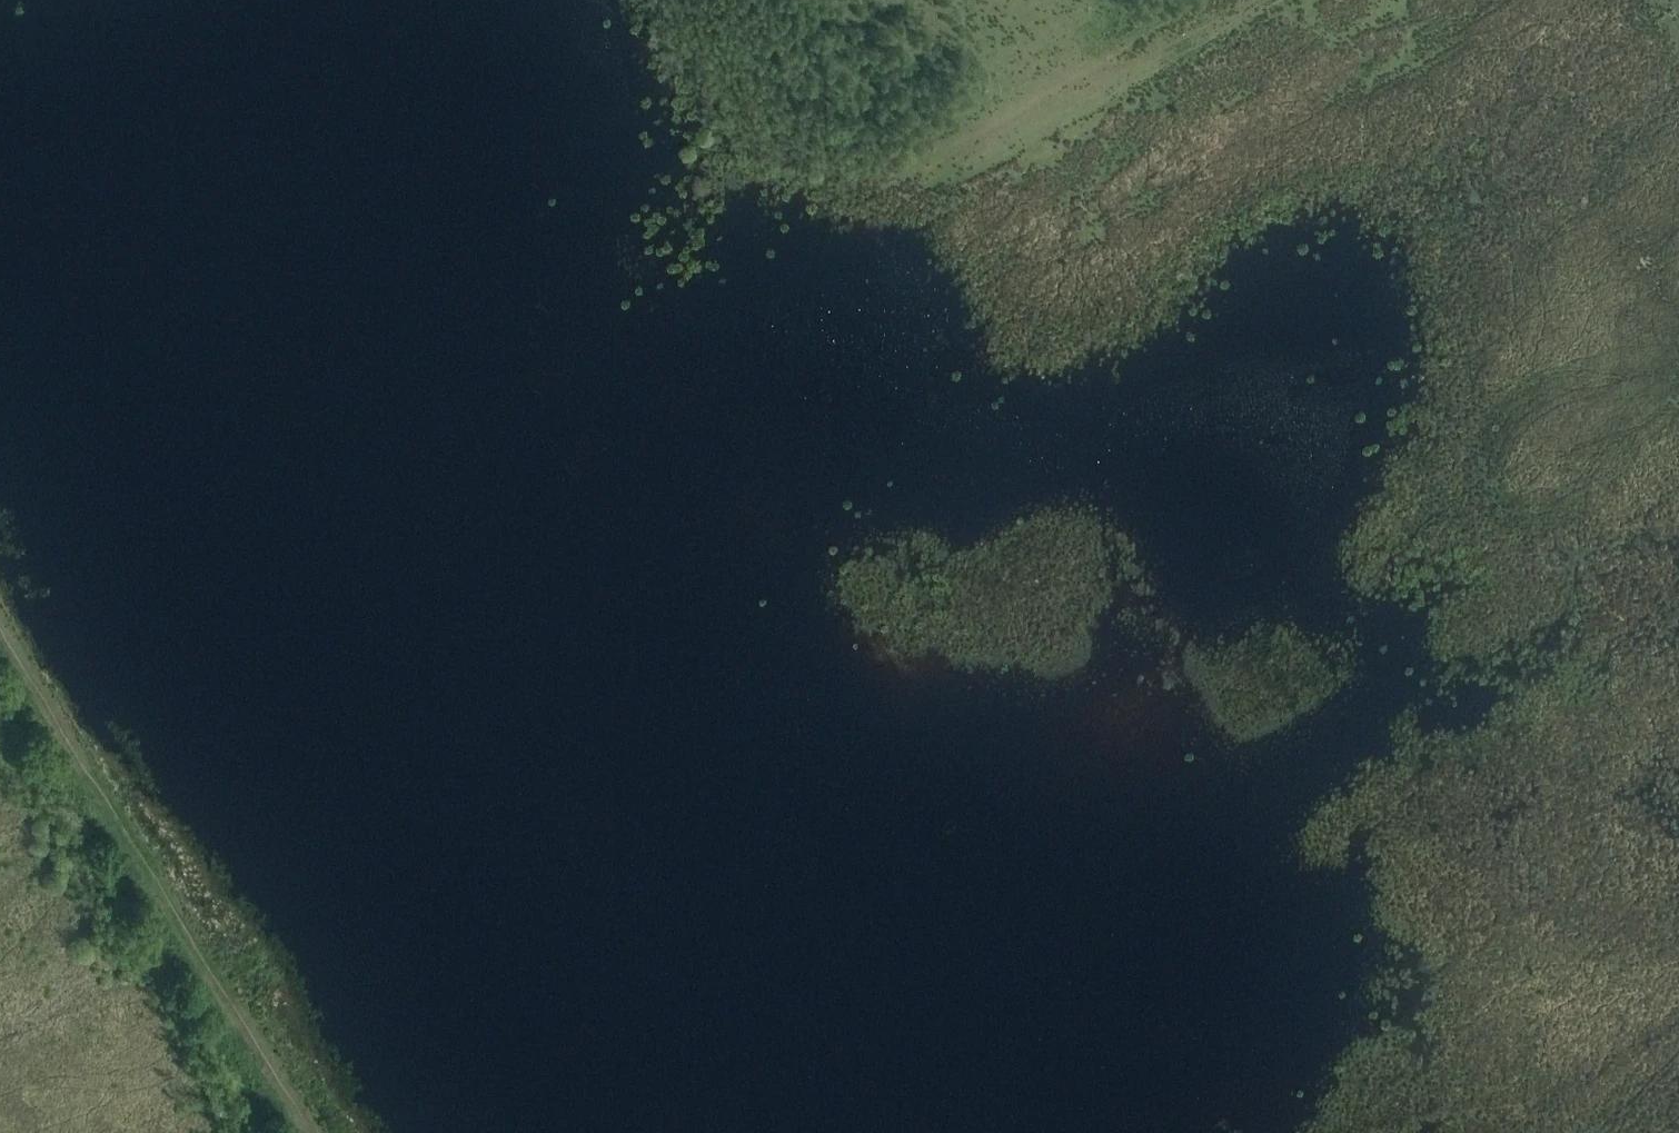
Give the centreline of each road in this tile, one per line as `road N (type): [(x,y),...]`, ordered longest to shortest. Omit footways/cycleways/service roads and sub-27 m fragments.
road 1 (track): [(0,655),(289,1132)]

